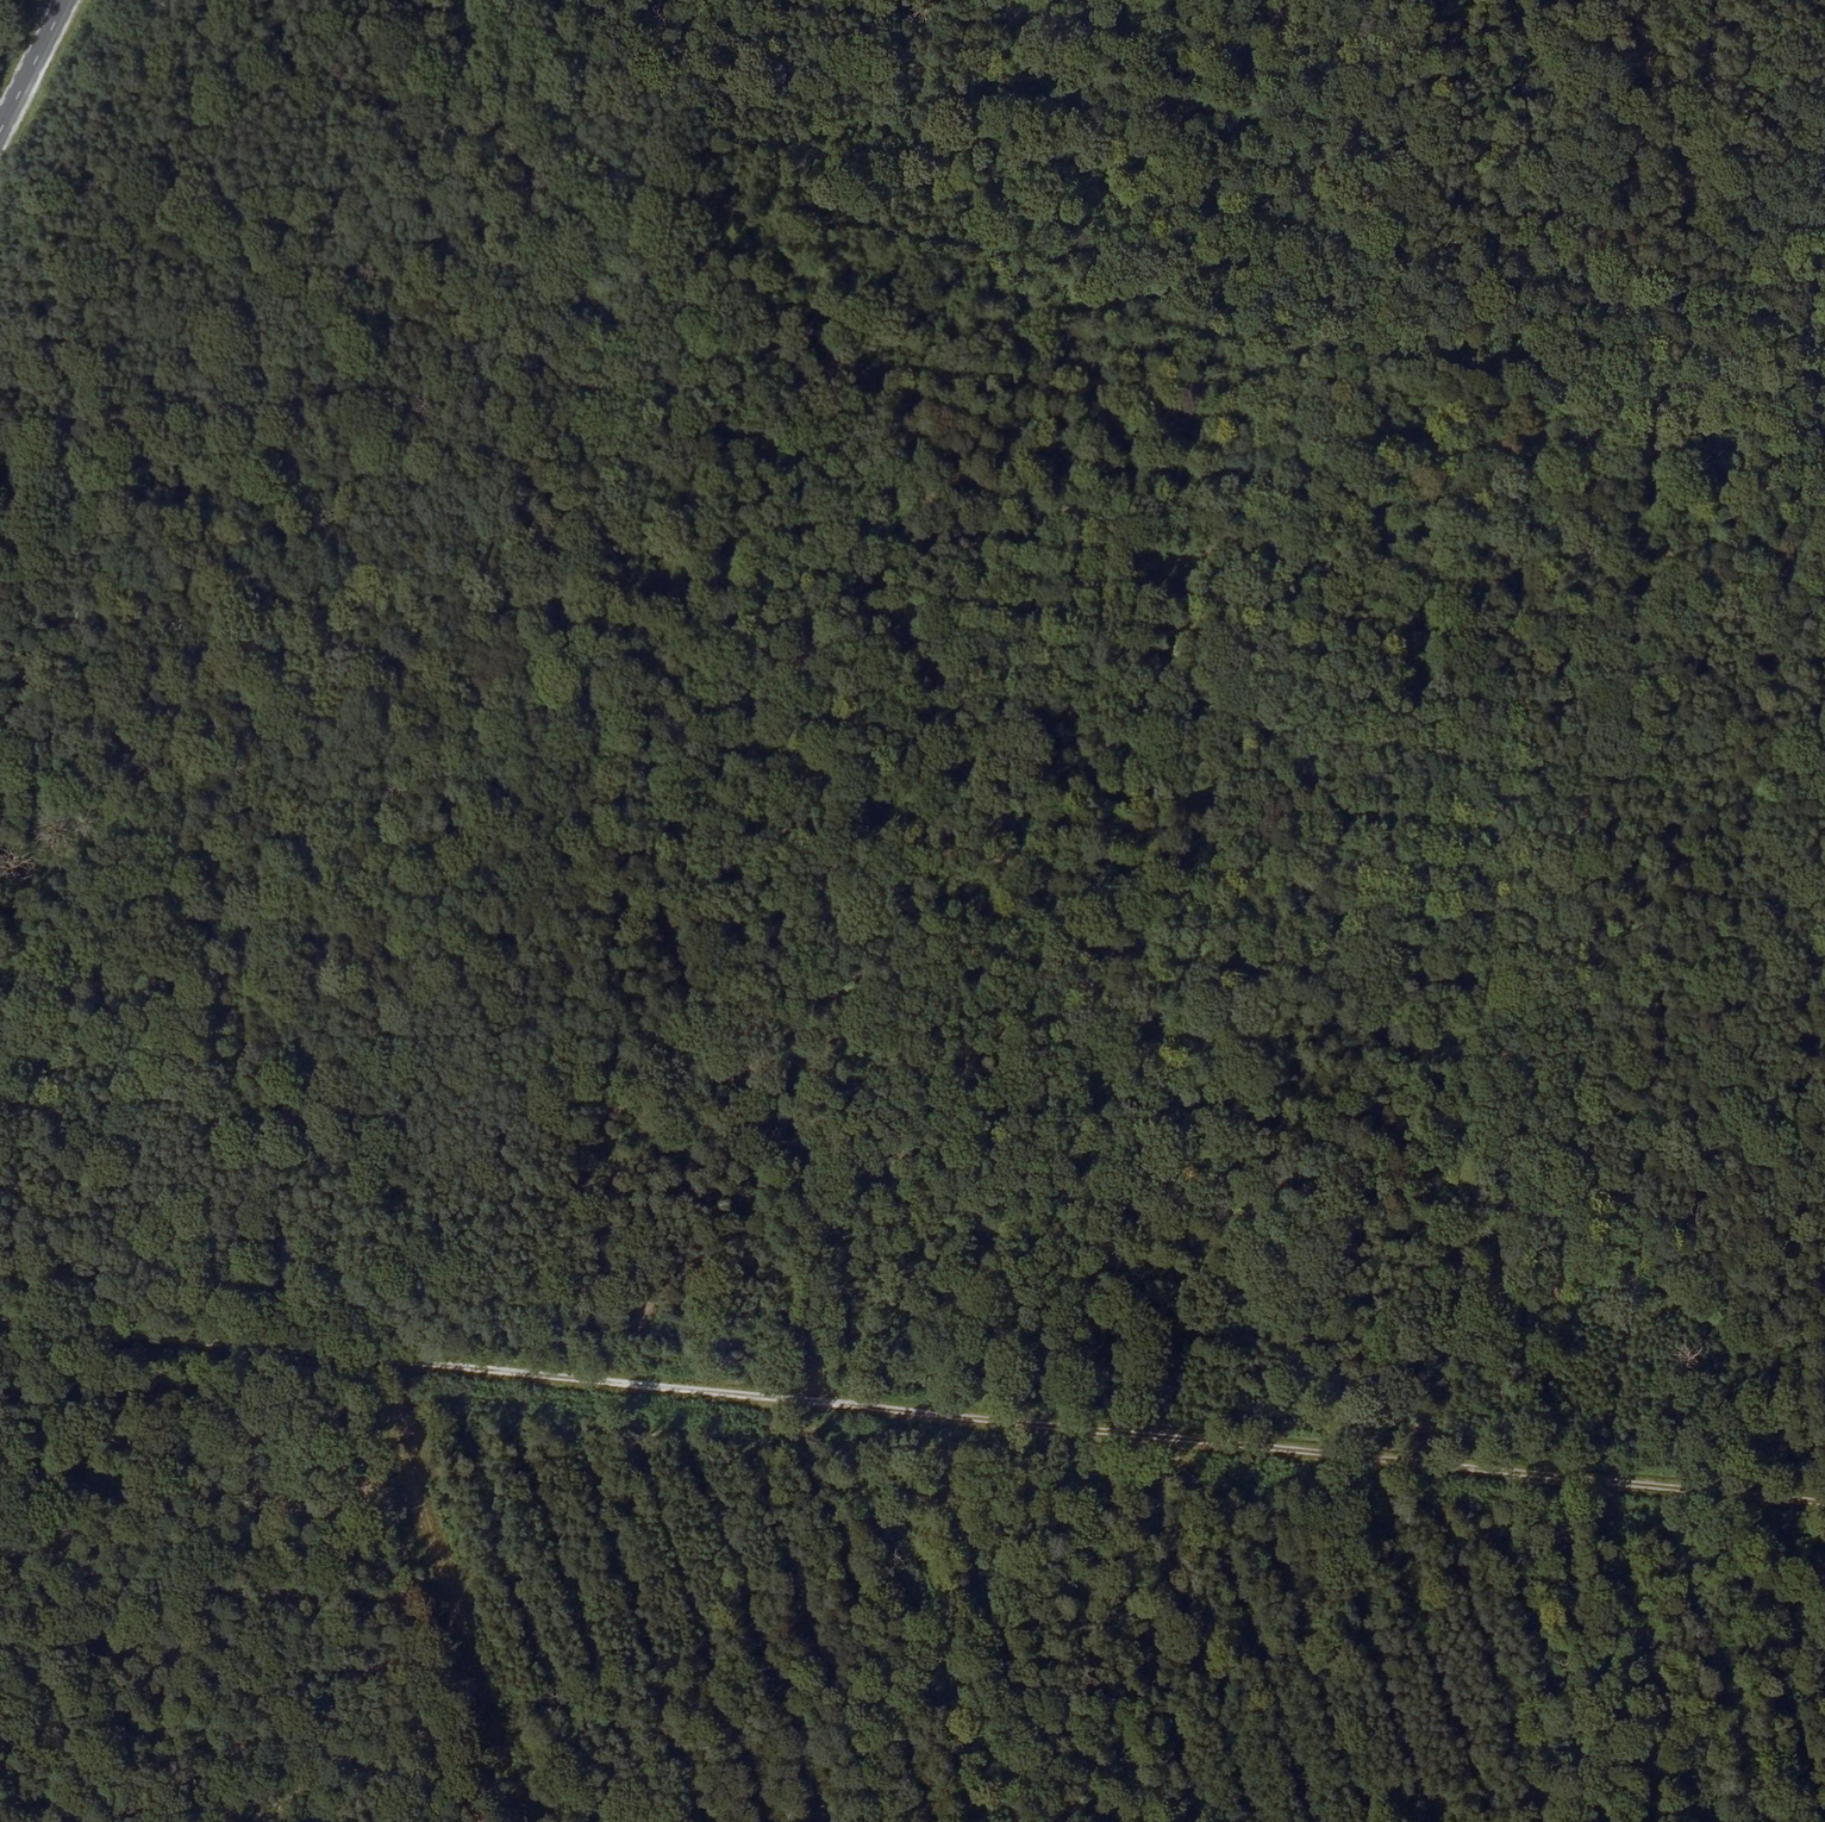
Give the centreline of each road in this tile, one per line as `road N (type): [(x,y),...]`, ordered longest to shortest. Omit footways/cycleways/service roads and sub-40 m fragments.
road 1 (track): [(1824,1506),(0,1331)]
road 2 (primary): [(64,0),(0,128)]

